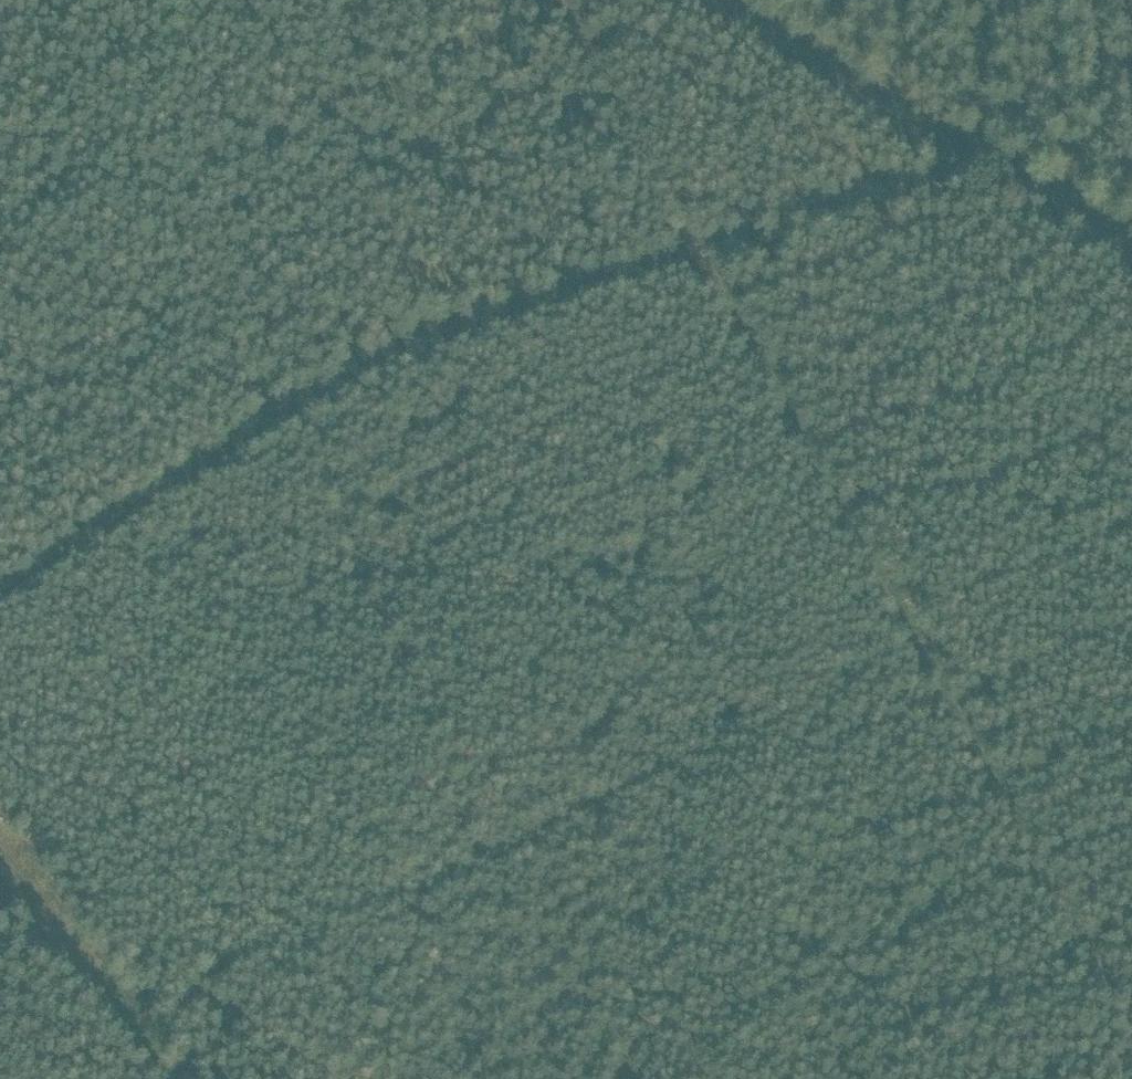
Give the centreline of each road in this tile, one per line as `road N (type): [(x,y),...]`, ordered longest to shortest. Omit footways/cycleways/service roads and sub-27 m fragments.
road 1 (track): [(561,0),(1131,1070)]

